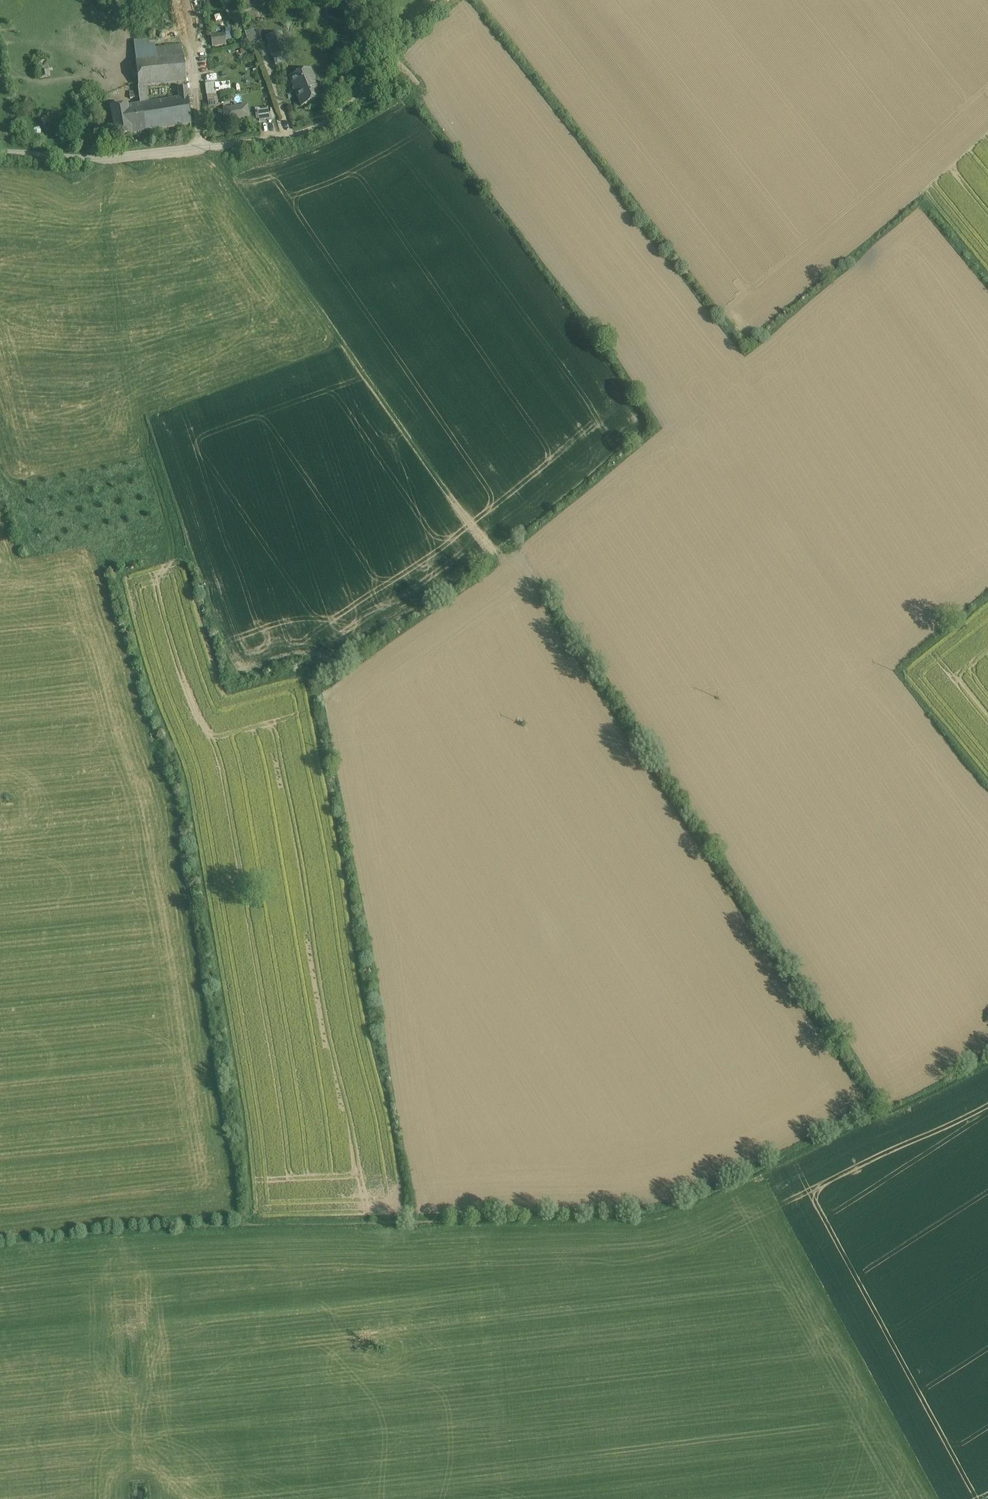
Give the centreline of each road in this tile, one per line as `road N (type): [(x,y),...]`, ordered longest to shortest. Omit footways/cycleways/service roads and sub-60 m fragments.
road 1 (unclassified): [(446,0),(333,115),(291,136),(47,161),(24,151),(0,153)]

